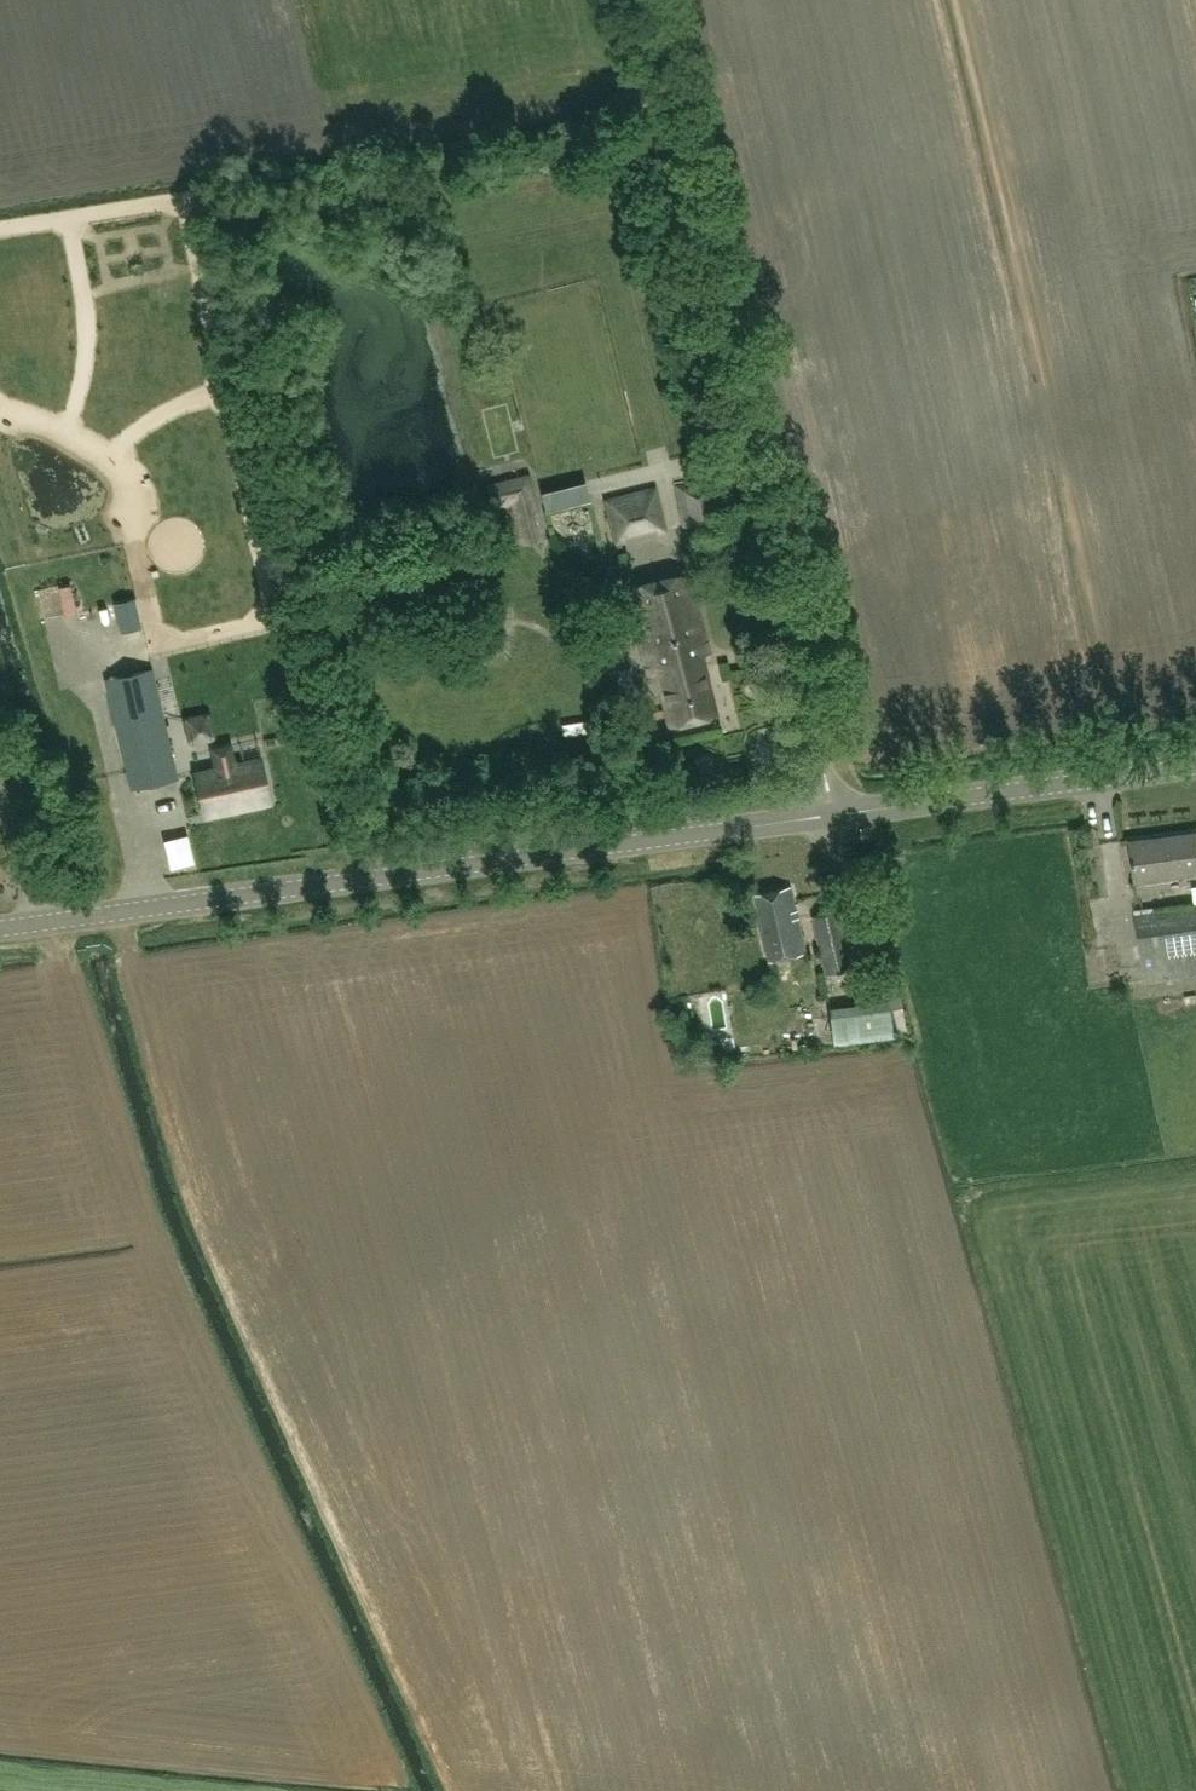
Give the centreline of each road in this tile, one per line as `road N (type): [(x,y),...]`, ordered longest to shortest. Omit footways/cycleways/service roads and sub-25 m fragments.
road 1 (tertiary): [(0,929),(830,804)]
road 2 (unclassified): [(830,804),(649,0)]
road 3 (tertiary): [(830,804),(1195,760)]

